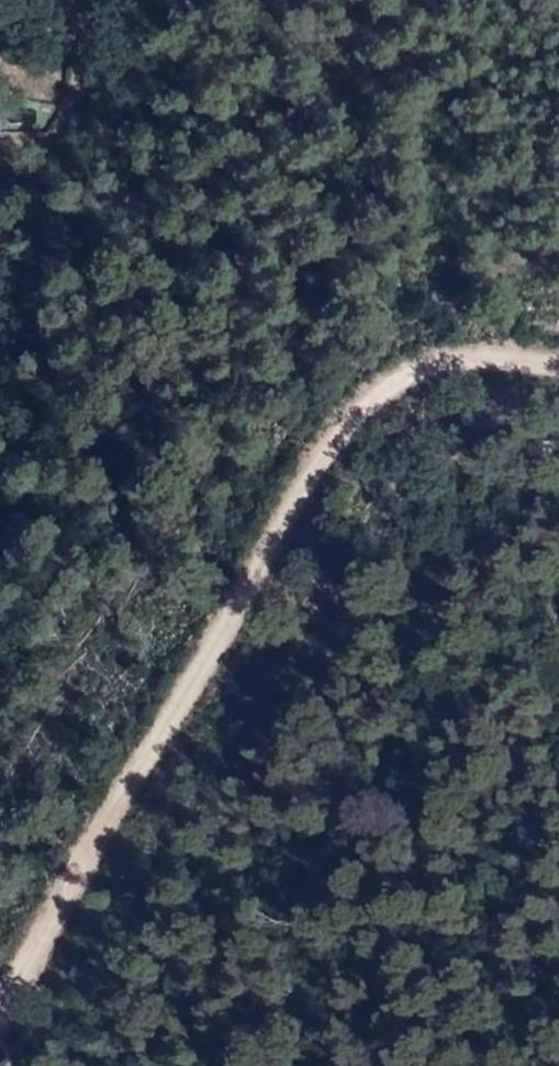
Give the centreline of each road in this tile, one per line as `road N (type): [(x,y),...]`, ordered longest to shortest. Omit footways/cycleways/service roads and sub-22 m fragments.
road 1 (track): [(558,370),(491,357),(408,376),(300,506),(0,1004)]

